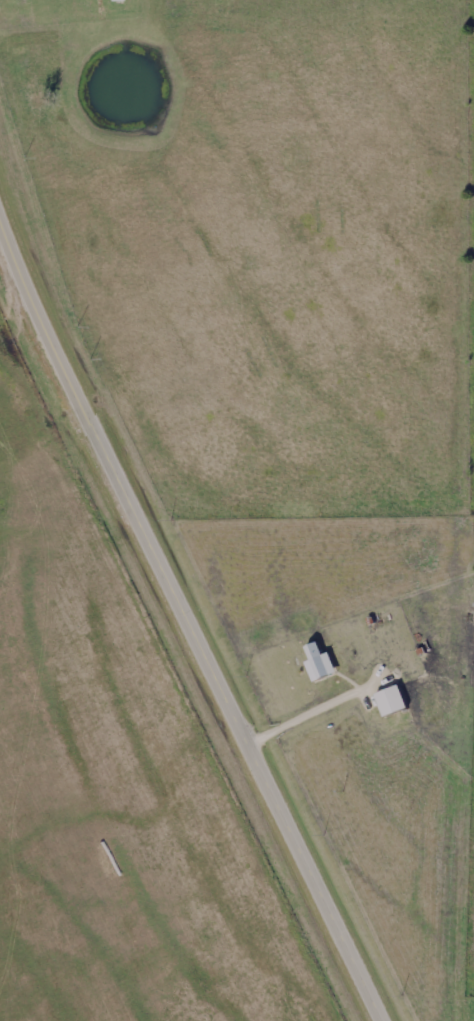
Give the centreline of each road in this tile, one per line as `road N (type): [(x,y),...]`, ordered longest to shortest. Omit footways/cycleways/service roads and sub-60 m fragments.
road 1 (residential): [(464,1020),(473,128)]
road 2 (tertiary): [(375,1020),(0,235)]

